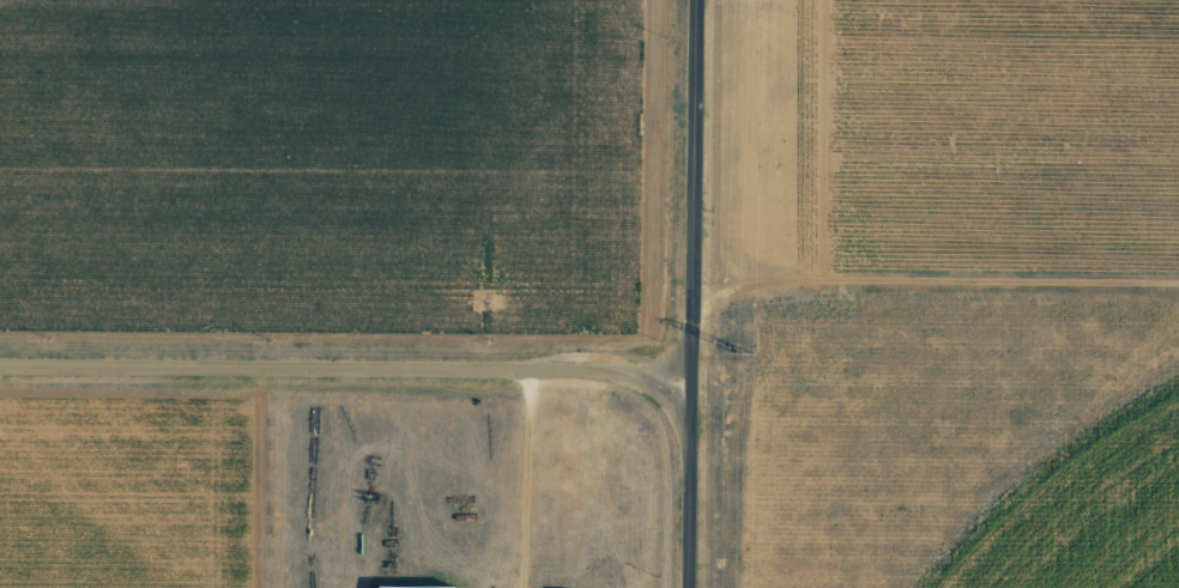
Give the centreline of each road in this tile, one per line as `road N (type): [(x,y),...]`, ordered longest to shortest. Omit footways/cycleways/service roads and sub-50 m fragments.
road 1 (residential): [(705,368),(0,363)]
road 2 (tertiary): [(701,587),(709,0)]
road 3 (residential): [(1178,299),(705,301)]

